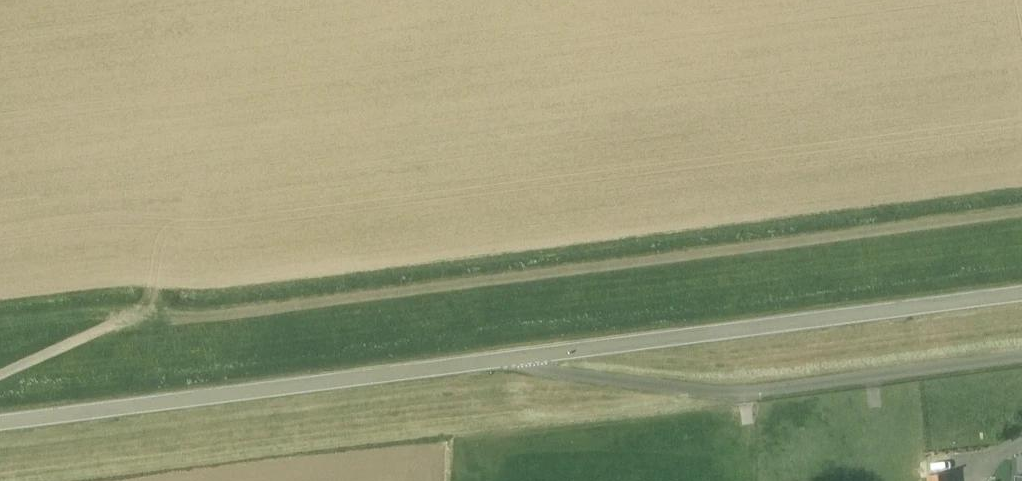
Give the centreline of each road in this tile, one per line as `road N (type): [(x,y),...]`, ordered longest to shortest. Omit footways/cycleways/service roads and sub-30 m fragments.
road 1 (track): [(108,327),(1021,214)]
road 2 (tertiary): [(0,423),(525,358)]
road 3 (unclassified): [(525,358),(532,369),(735,395),(1021,359)]
road 4 (tertiary): [(525,358),(1021,295)]

